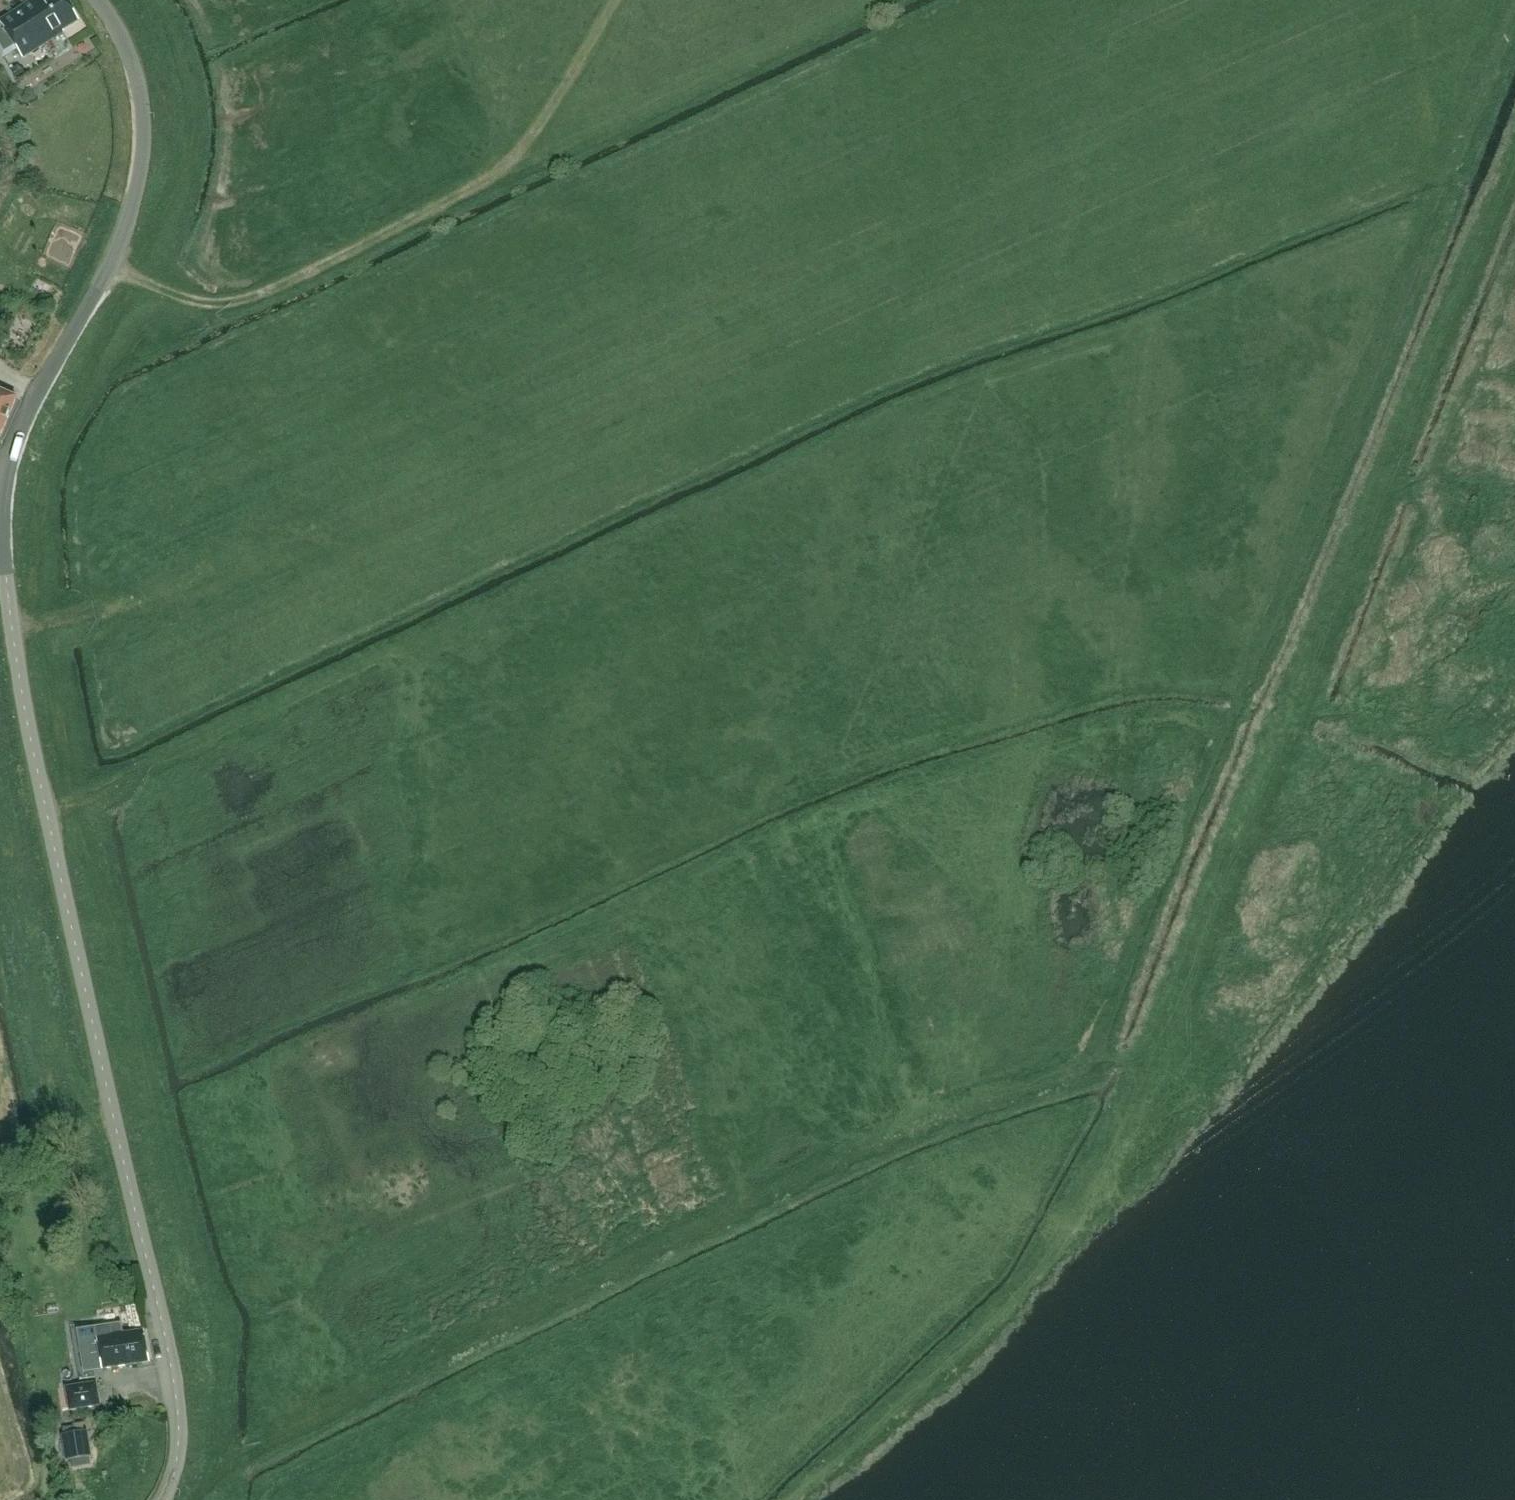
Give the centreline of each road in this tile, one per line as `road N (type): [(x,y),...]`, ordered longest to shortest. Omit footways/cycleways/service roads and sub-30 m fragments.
road 1 (unclassified): [(162,1499),(179,1461),(175,1395),(31,737),(4,555),(13,451),(115,254),(141,173),(137,77),(100,0)]

